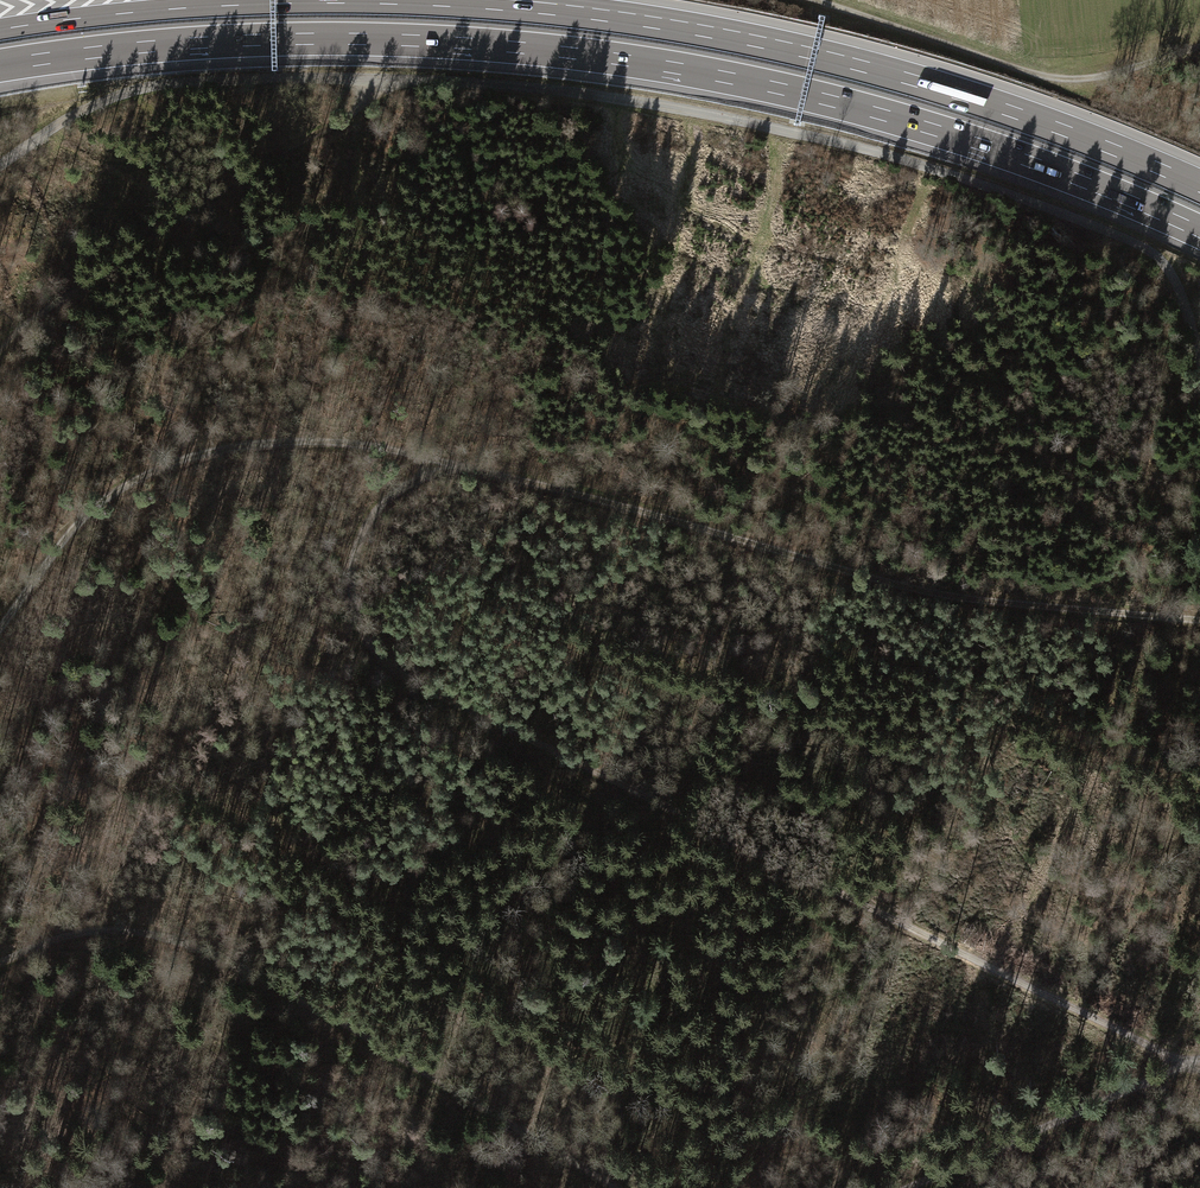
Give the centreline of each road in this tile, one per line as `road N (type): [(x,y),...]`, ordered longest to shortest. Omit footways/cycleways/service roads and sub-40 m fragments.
road 1 (track): [(1199,365),(1179,285),(1140,245),(878,151),(731,119),(475,85),(197,82),(83,112),(0,166)]
road 2 (motorway): [(0,66),(305,39),(463,43),(621,59),(777,88),(931,129),(1199,232)]
road 3 (track): [(1199,1073),(403,679),(372,653),(359,626),(353,550),(390,497),(447,463)]
road 4 (track): [(1199,621),(923,600),(447,463)]
road 5 (motorway): [(1199,193),(1044,129),(838,66),(680,32),(466,7)]
road 6 (track): [(617,1187),(256,975),(171,942),(120,929),(63,935),(0,960)]
road 7 (track): [(447,463),(338,444),(251,445),(175,462),(116,491),(71,533),(0,632)]
road 8 (motorway): [(466,7),(251,5),(0,29)]
road 9 (track): [(374,82),(351,117),(160,227),(0,348)]
road 10 (track): [(807,0),(1070,80),(1114,77),(1199,50)]
road 11 (track): [(1199,1060),(907,1187)]

